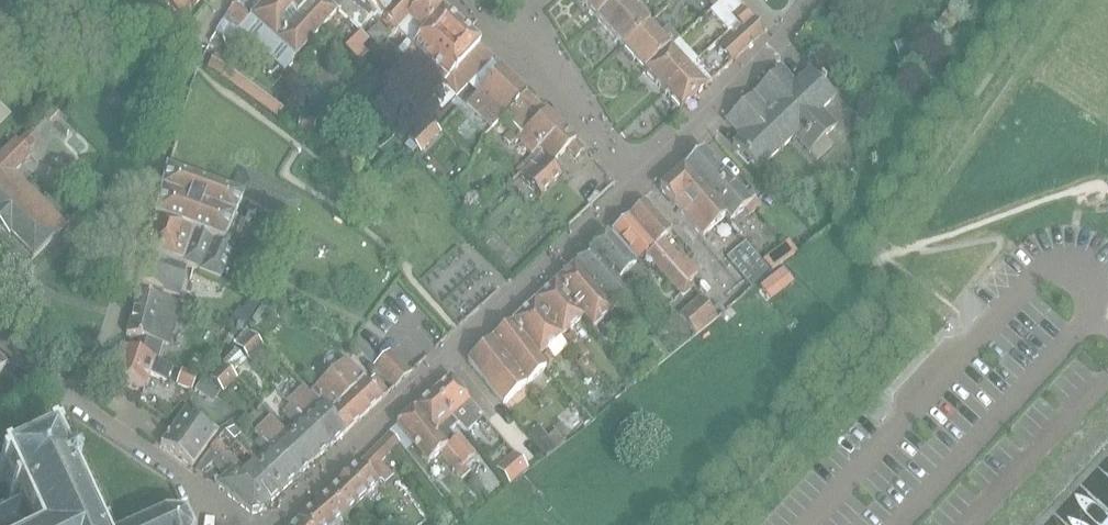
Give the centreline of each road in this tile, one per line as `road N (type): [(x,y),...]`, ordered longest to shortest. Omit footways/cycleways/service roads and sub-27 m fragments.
road 1 (residential): [(270,524),(639,183)]
road 2 (residential): [(44,376),(107,351),(170,114),(203,35)]
road 3 (residential): [(44,376),(244,524)]
road 4 (residential): [(639,183),(782,37)]
road 5 (residential): [(203,35),(0,50)]
road 6 (residential): [(639,183),(602,138),(534,27)]

